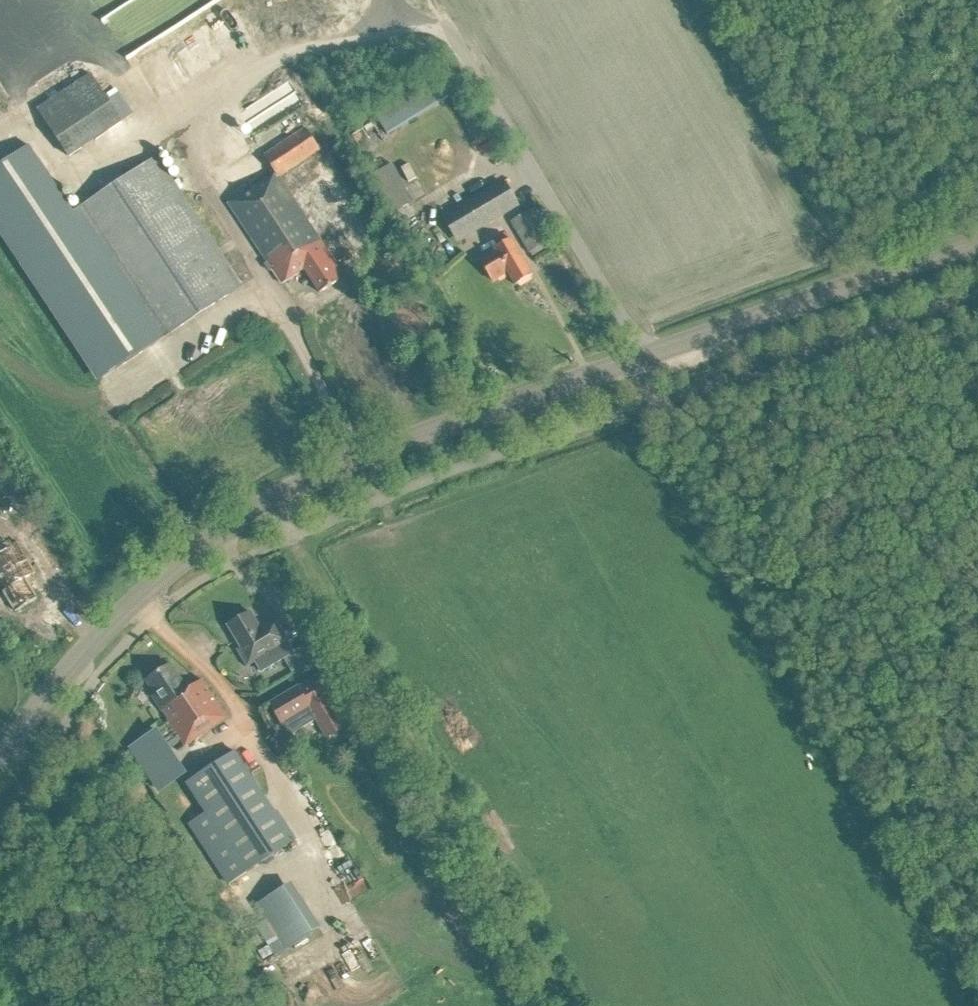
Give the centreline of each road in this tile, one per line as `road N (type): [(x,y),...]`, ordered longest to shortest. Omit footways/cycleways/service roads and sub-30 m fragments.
road 1 (tertiary): [(0,754),(94,618),(259,505),(641,357),(977,240)]

